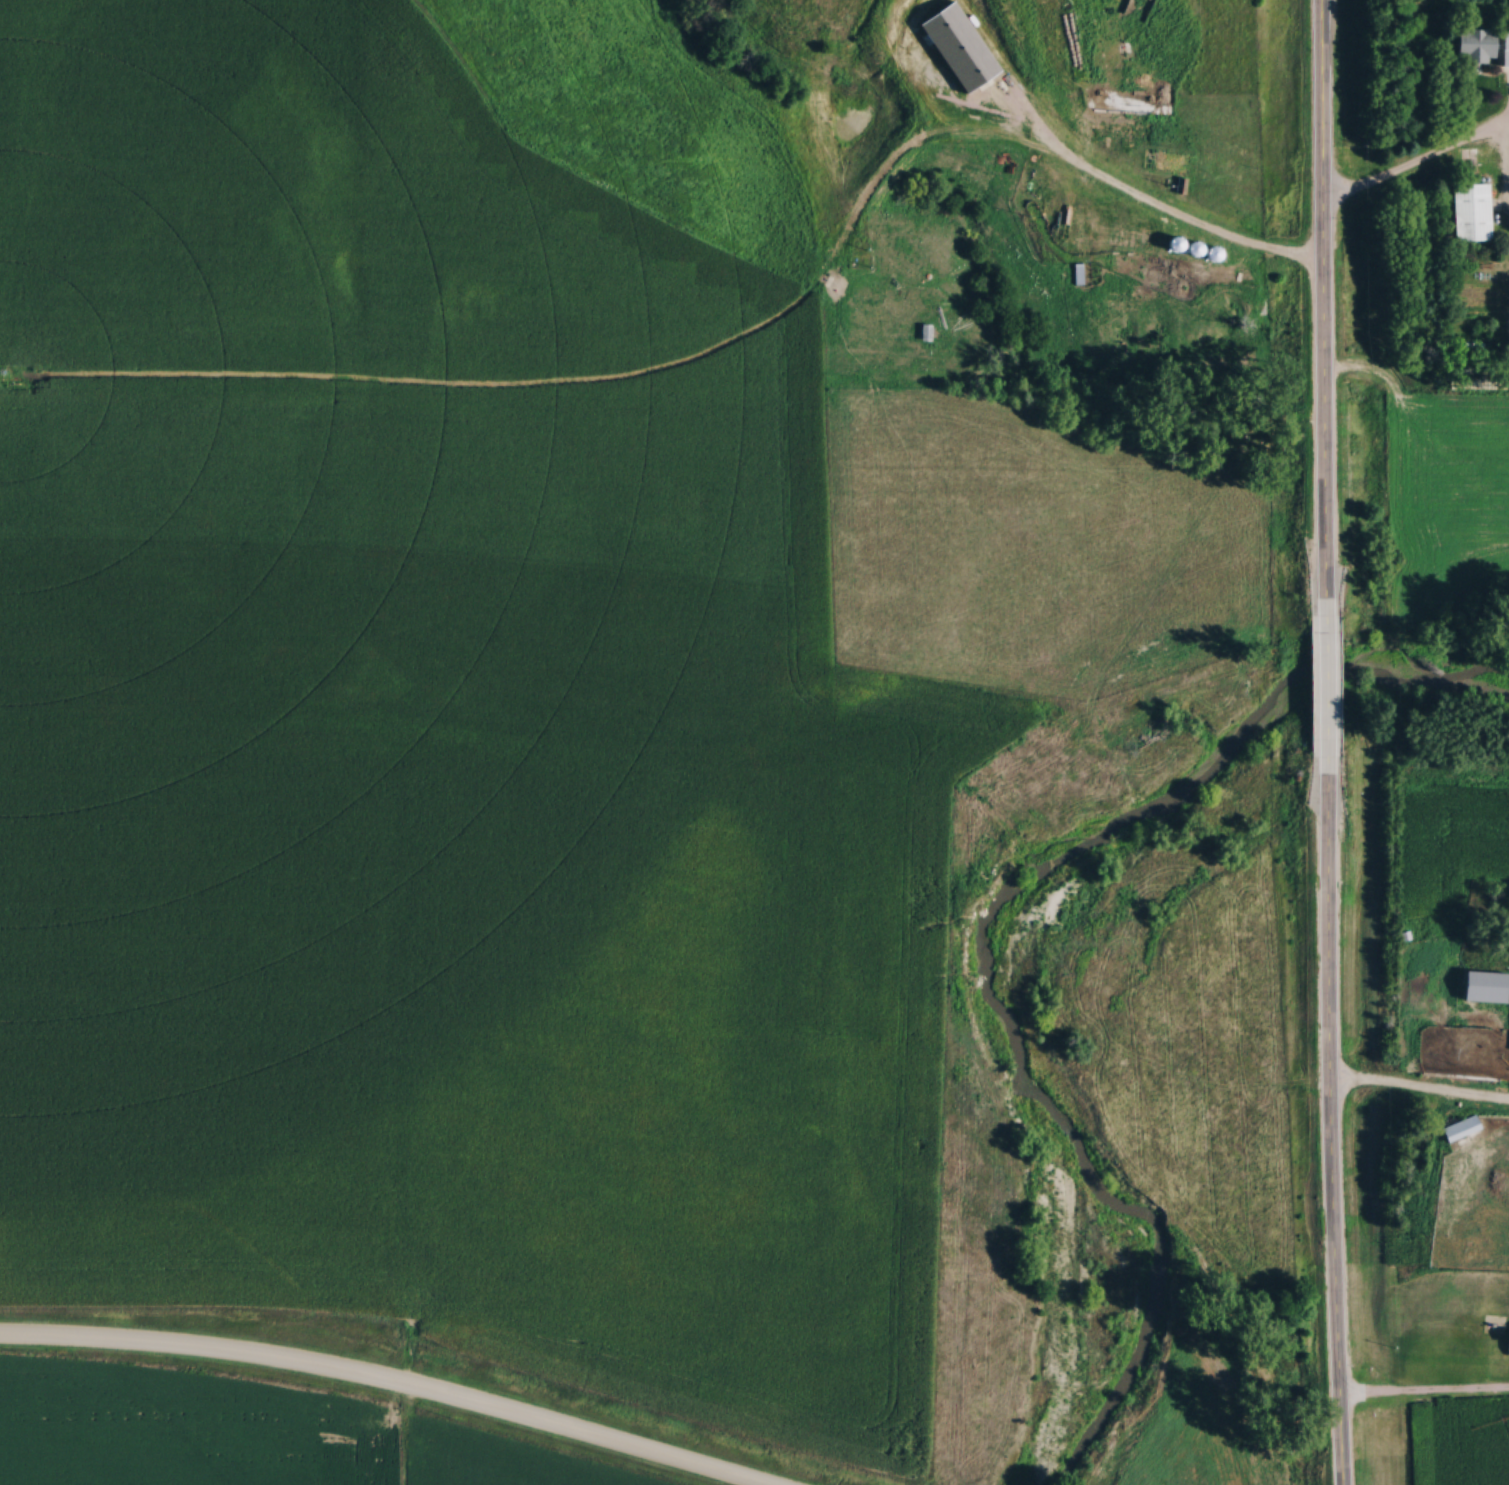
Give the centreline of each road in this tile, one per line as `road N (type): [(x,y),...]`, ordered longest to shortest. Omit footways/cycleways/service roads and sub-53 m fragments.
road 1 (tertiary): [(0,1340),(210,1352),(313,1368),(751,1484)]
road 2 (tertiary): [(1343,1484),(1325,749)]
road 3 (tertiary): [(1325,597),(1321,0)]
road 4 (tertiary): [(1325,749),(1325,597)]

